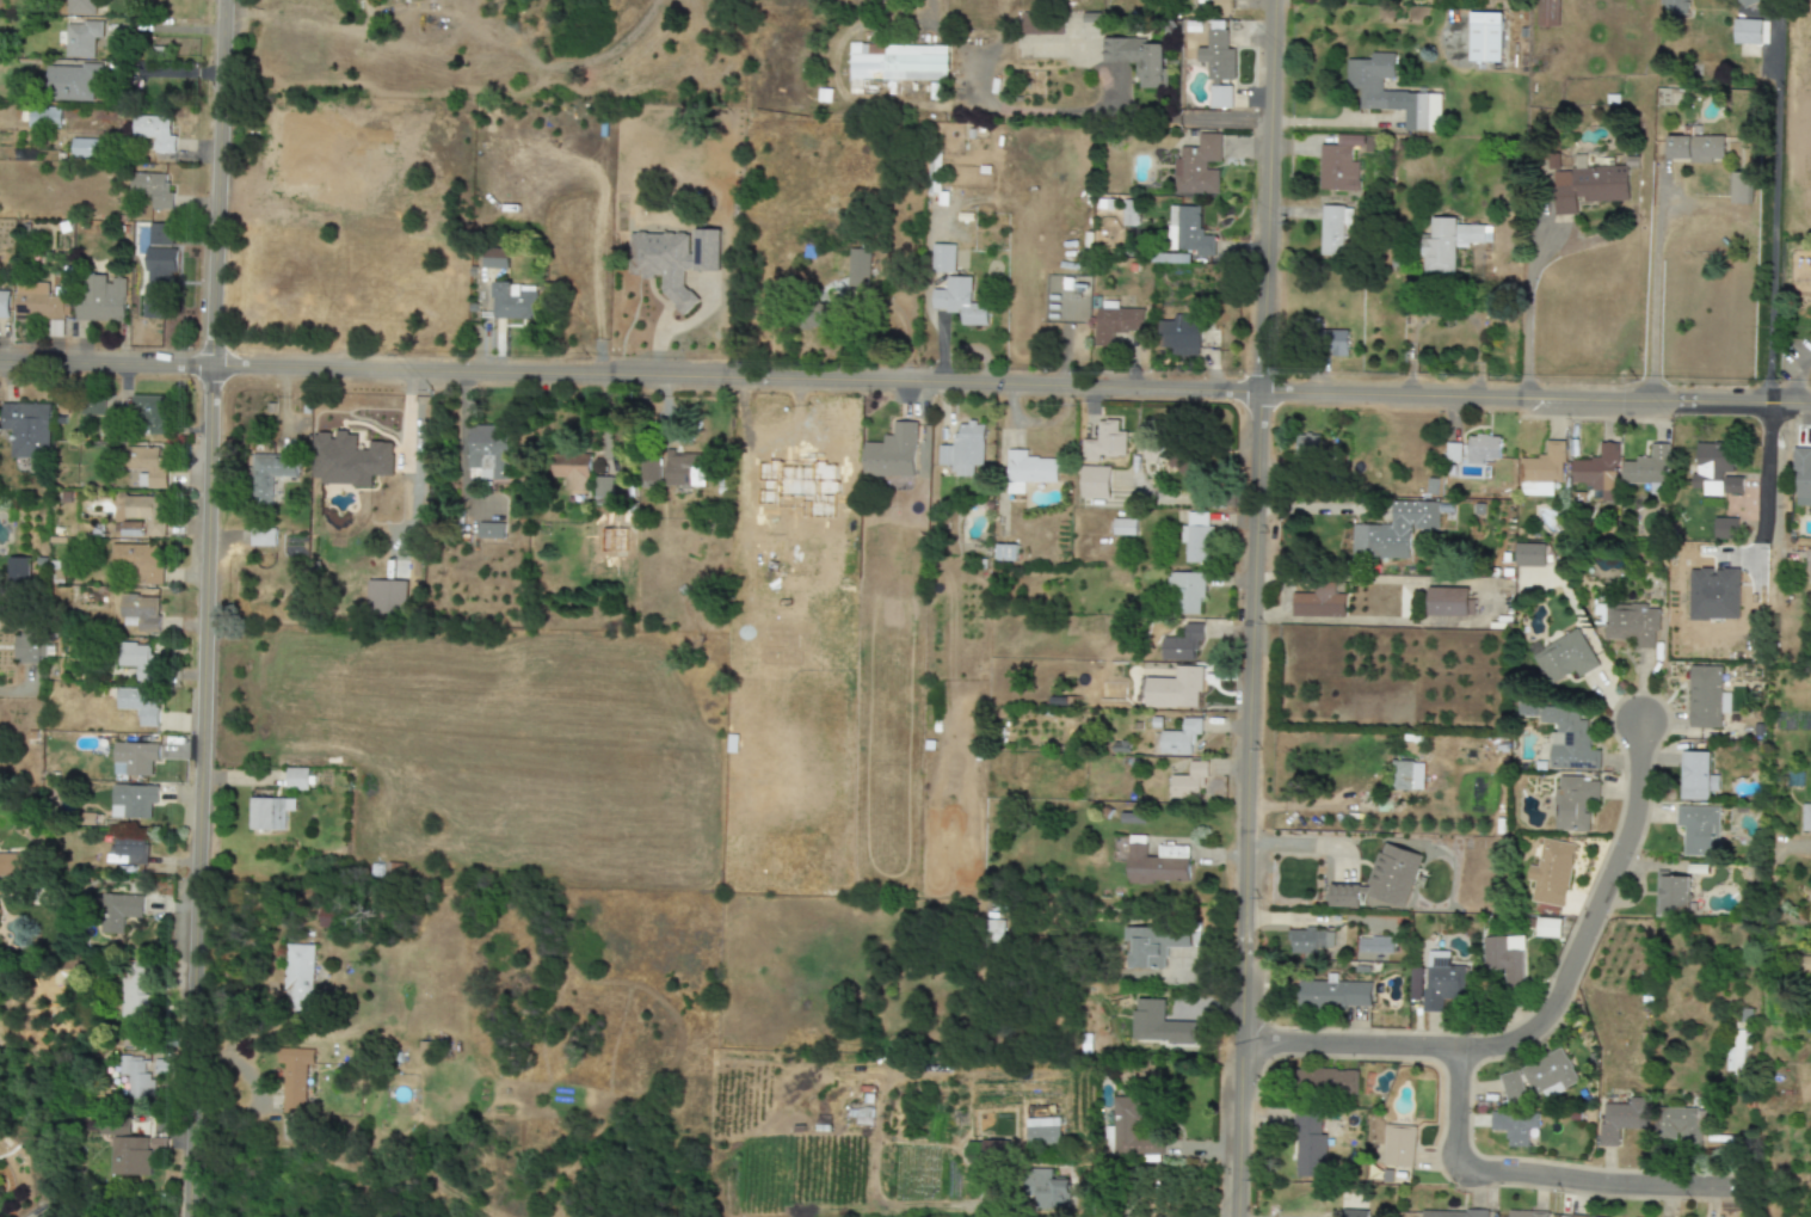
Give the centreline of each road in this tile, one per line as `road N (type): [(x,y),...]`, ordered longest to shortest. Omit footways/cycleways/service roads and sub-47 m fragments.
road 1 (tertiary): [(0,362),(211,361),(1810,402)]
road 2 (tertiary): [(1239,1216),(1249,617),(1274,0)]
road 3 (tertiary): [(188,1216),(223,0)]
road 4 (residential): [(1245,1037),(1483,1050),(1536,1027),(1564,985),(1630,822),(1641,715)]
road 5 (residential): [(1766,401),(1781,16)]
road 6 (residential): [(1459,1049),(1455,1167),(1599,1184),(1712,1184)]
road 7 (residential): [(1270,123),(973,111)]
road 8 (residential): [(1249,617),(1485,619)]
road 9 (residential): [(1649,398),(1658,168)]
road 10 (residential): [(1779,401),(1775,553)]

